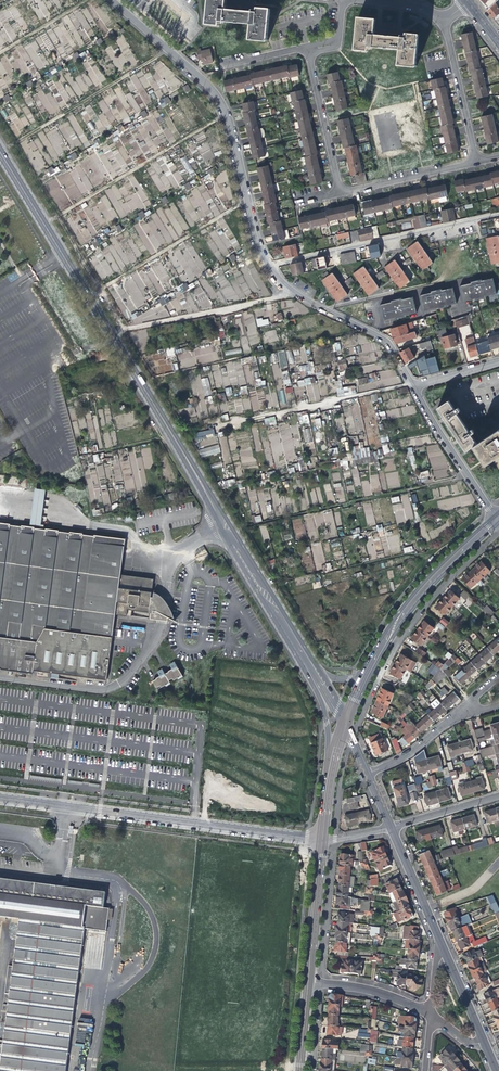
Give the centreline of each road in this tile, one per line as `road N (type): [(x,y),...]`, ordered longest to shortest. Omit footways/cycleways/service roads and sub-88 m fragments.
road 1 (tertiary): [(316,673),(0,152)]
road 2 (residential): [(320,840),(0,798)]
road 3 (residential): [(268,264),(219,104),(111,0)]
road 4 (residential): [(498,212),(268,264)]
road 5 (secondary): [(497,518),(431,583),(368,673)]
road 6 (residential): [(497,518),(411,386)]
road 7 (residential): [(475,161),(439,19)]
road 8 (secondary): [(320,840),(307,982)]
road 9 (residential): [(308,54),(339,192)]
road 10 (residential): [(339,192),(475,161)]
road 11 (residential): [(442,950),(388,827)]
road 12 (residential): [(307,982),(368,989),(428,1014)]
road 13 (residential): [(411,386),(385,341),(323,308)]

